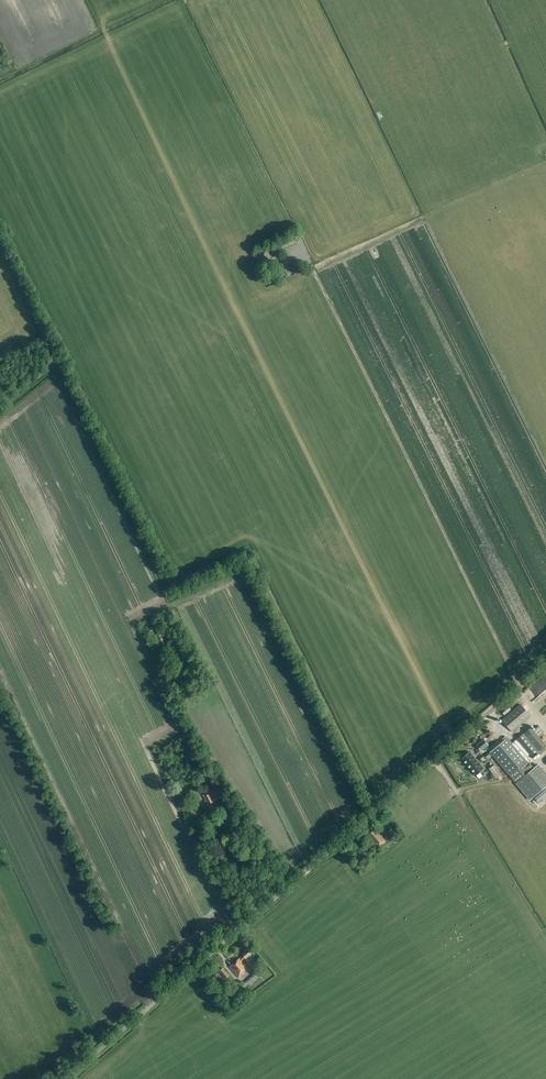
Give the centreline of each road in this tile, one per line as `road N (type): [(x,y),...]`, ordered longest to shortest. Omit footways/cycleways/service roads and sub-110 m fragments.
road 1 (track): [(0,404),(58,362),(161,574),(181,581),(246,556),(370,800)]
road 2 (unclassified): [(66,1078),(545,664)]

